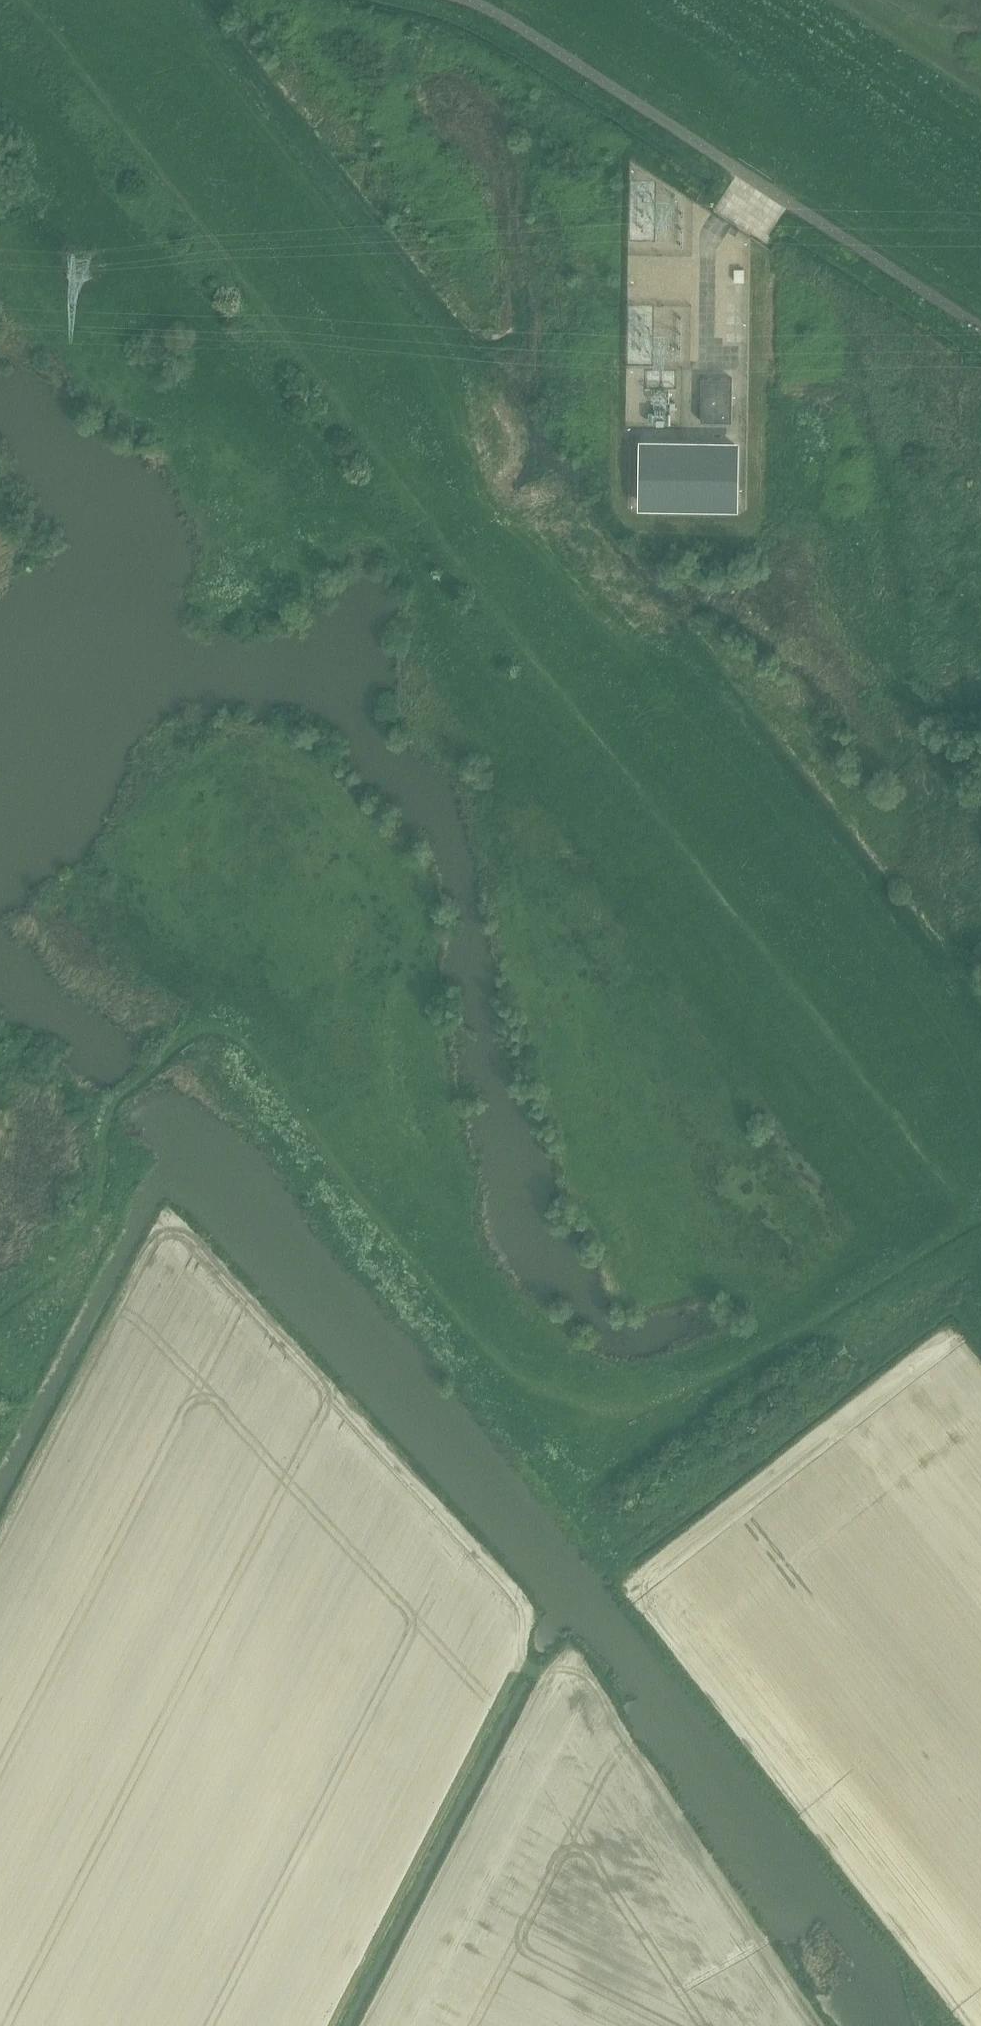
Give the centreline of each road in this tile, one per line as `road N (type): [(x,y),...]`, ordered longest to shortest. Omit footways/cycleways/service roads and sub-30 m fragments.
road 1 (track): [(976,1227),(25,0)]
road 2 (track): [(628,0),(980,230)]

